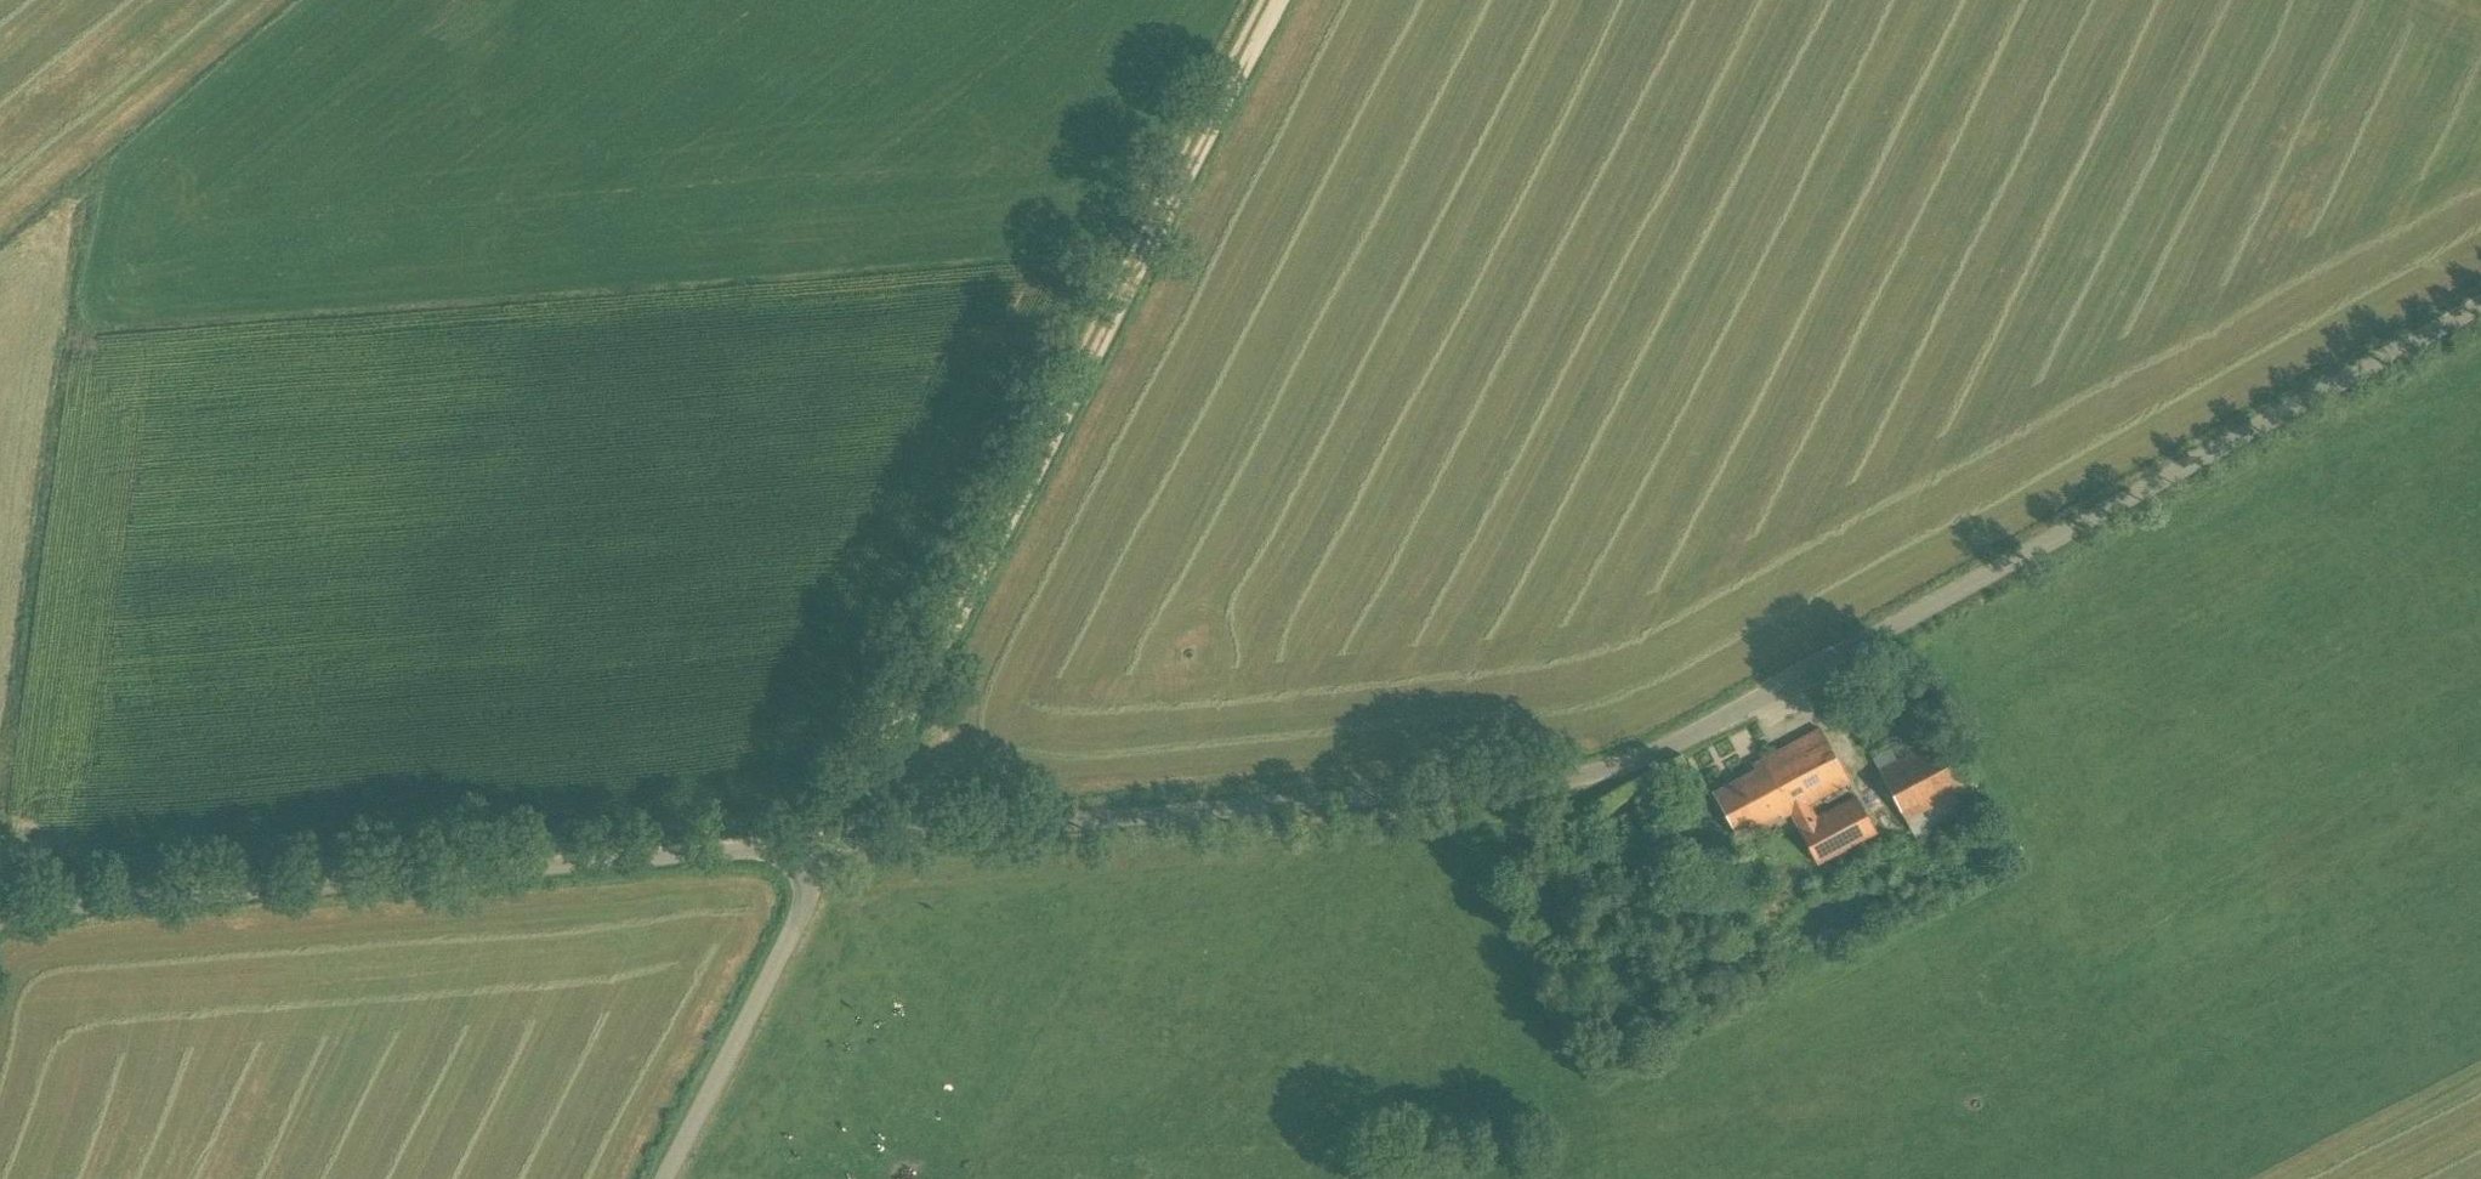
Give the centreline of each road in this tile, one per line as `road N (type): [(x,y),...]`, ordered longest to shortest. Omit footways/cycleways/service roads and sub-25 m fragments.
road 1 (tertiary): [(835,841),(1599,776),(1698,739),(2480,305)]
road 2 (track): [(882,755),(1274,0)]
road 3 (unclassified): [(835,841),(0,914)]
road 4 (tertiary): [(664,1178),(835,841)]

